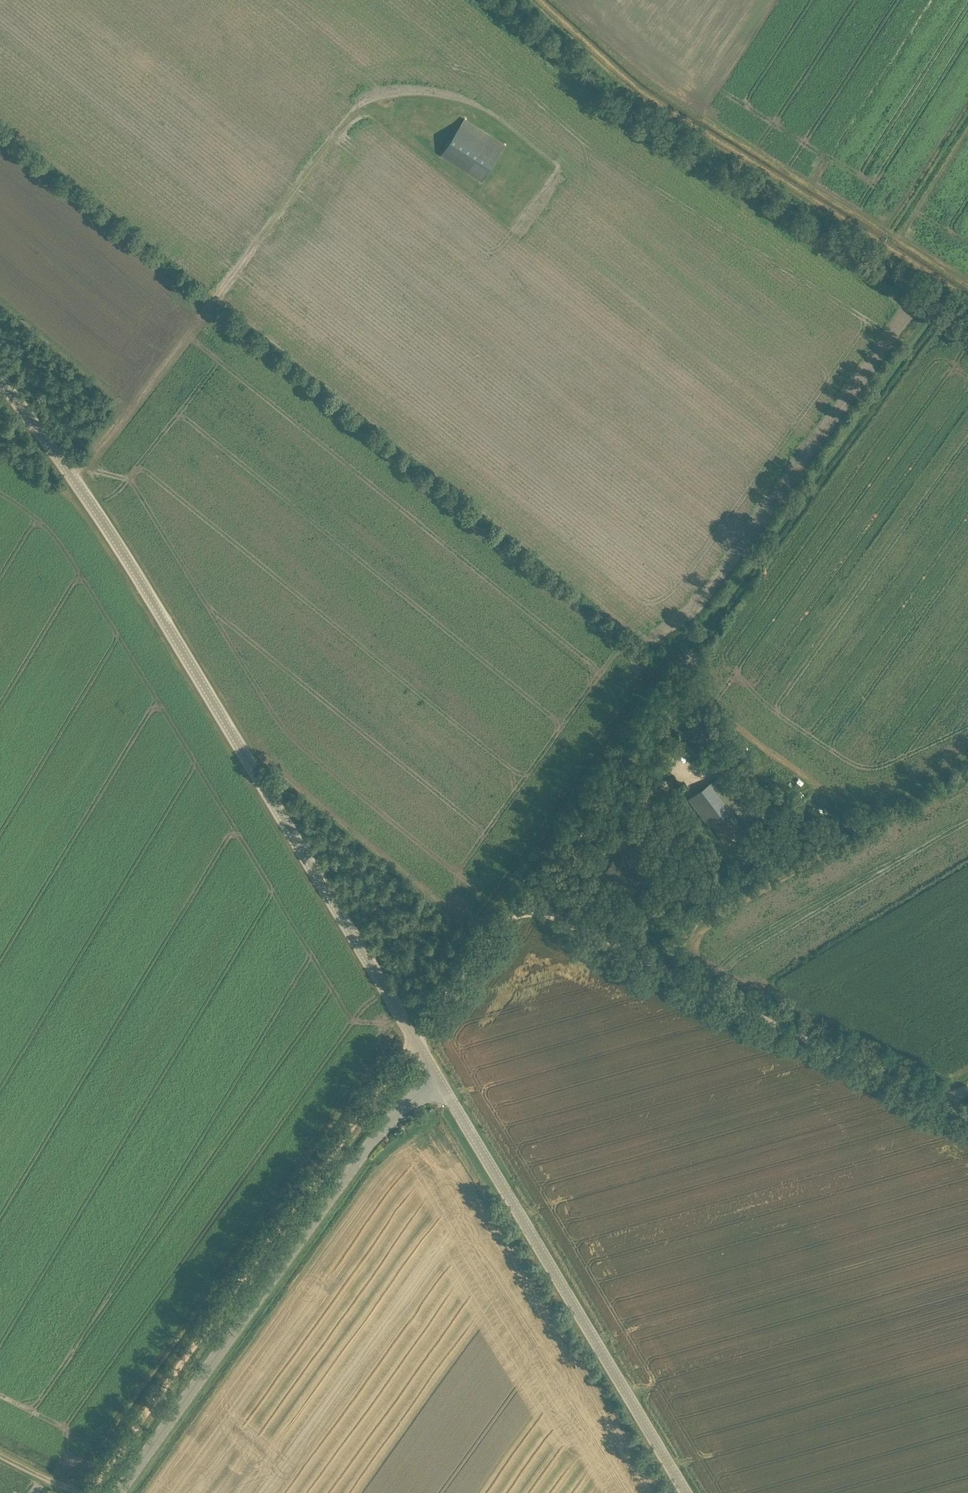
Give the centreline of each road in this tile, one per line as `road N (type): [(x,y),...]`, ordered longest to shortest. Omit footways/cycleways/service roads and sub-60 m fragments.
road 1 (tertiary): [(688,1492),(124,555),(0,379)]
road 2 (track): [(415,1038),(501,921),(537,909),(967,1115)]
road 3 (track): [(415,1038),(87,1492)]
road 4 (track): [(70,471),(100,453),(345,120),(378,112)]

